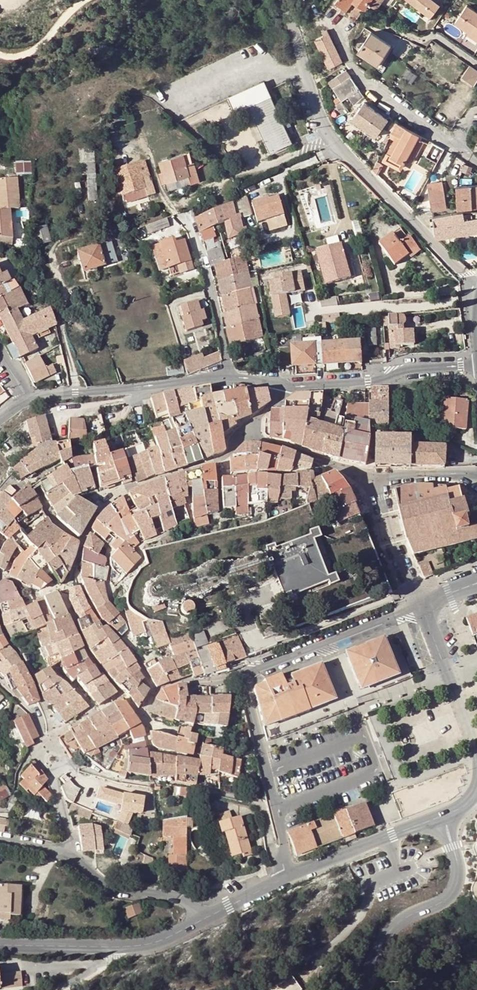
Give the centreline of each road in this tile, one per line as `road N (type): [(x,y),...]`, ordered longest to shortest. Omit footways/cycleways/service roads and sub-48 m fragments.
road 1 (residential): [(421,605),(246,673),(287,876)]
road 2 (residential): [(476,289),(323,127),(283,0)]
road 3 (residential): [(206,918),(181,897),(113,890),(63,854),(0,838)]
road 4 (tertiary): [(363,989),(389,933),(452,895),(457,863),(445,815)]
road 5 (tertiary): [(0,945),(156,943),(206,918)]
road 6 (residential): [(26,398),(235,377)]
road 7 (residential): [(340,30),(362,79),(476,161)]
road 8 (residential): [(287,385),(476,364)]
road 9 (residential): [(186,213),(235,377)]
road 10 (tertiary): [(287,876),(445,815)]
road 11 (tertiary): [(476,753),(421,605)]
road 12 (residential): [(370,481),(421,605)]
road 13 (residential): [(251,434),(370,481)]

